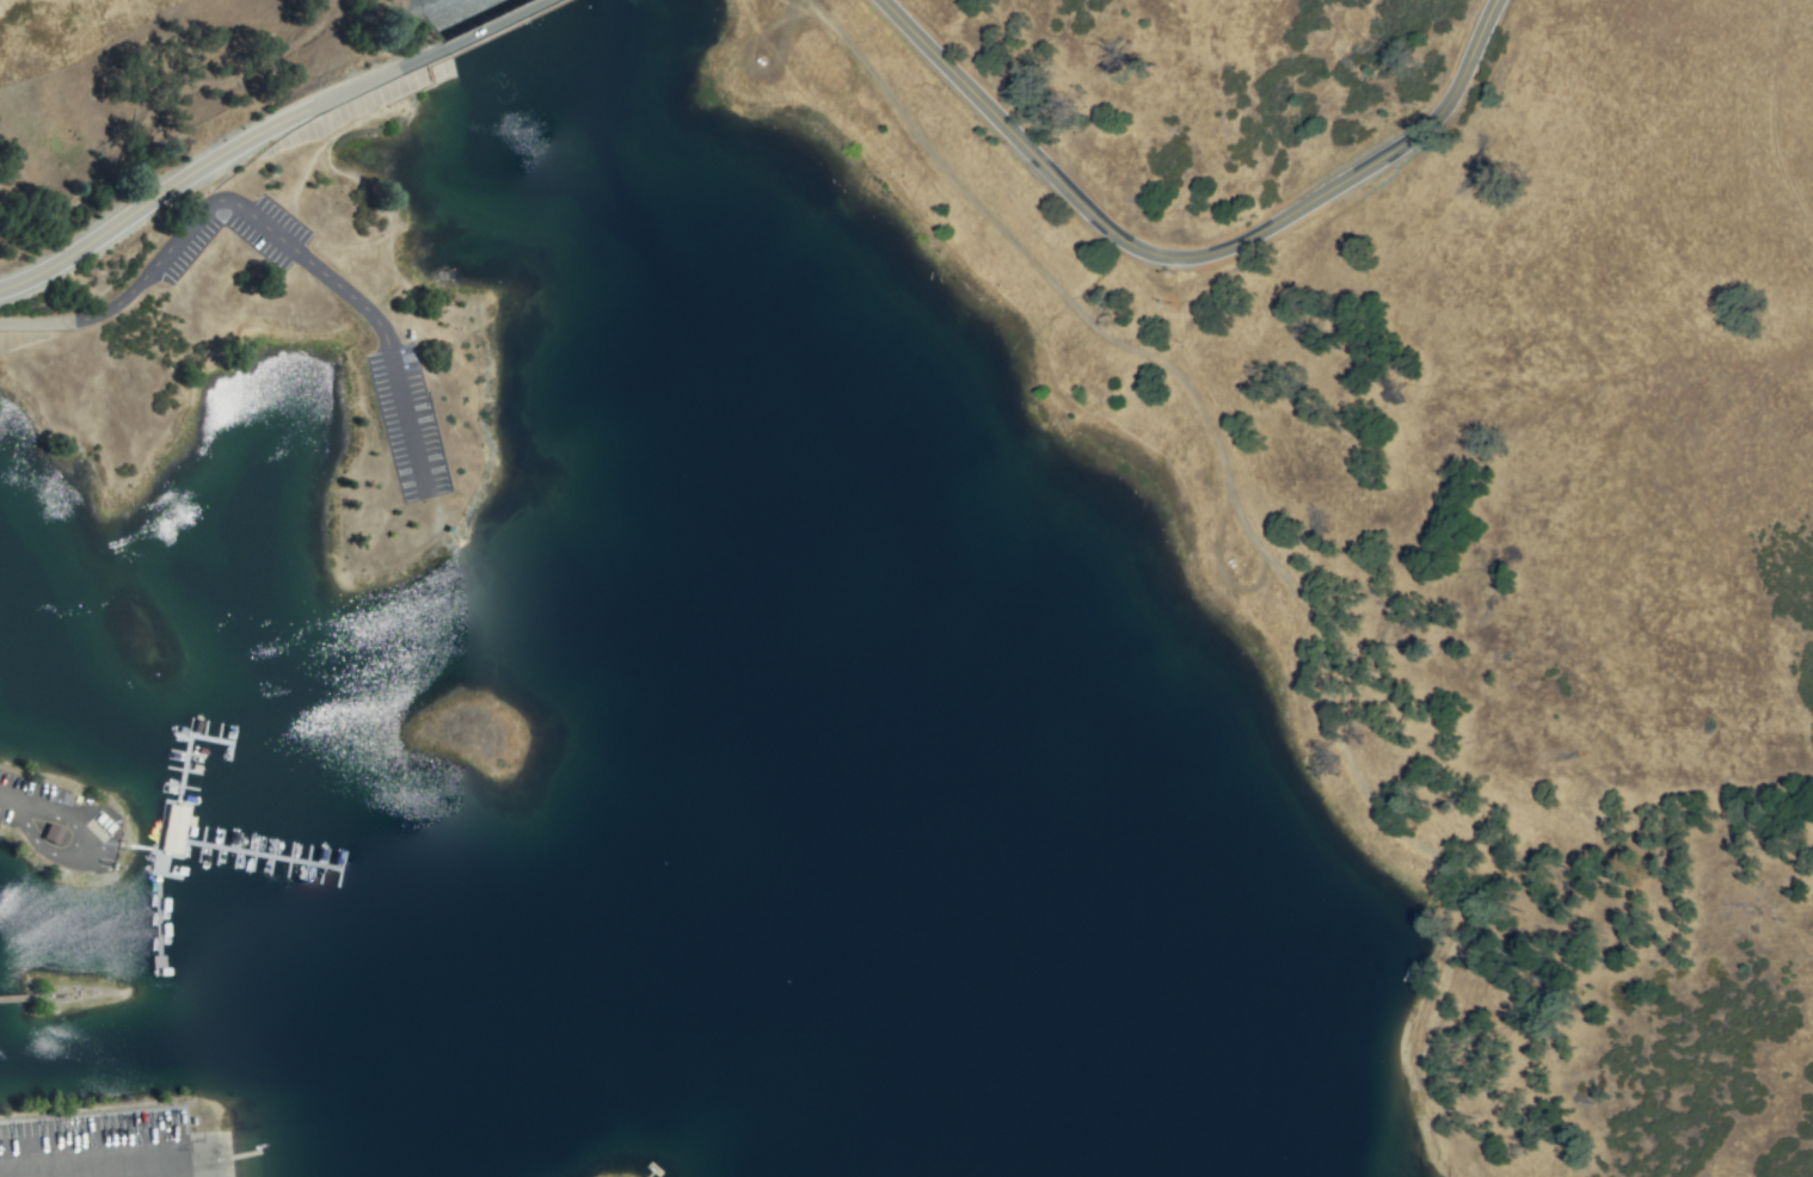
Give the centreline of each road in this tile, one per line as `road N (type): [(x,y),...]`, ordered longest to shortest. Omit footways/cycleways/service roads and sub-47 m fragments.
road 1 (tertiary): [(880,0),(1074,207),(1114,241),(1175,261),(1215,255),(1284,222),(1431,121),(1497,0)]
road 2 (tertiary): [(0,283),(67,257),(145,199),(301,110),(529,0)]

